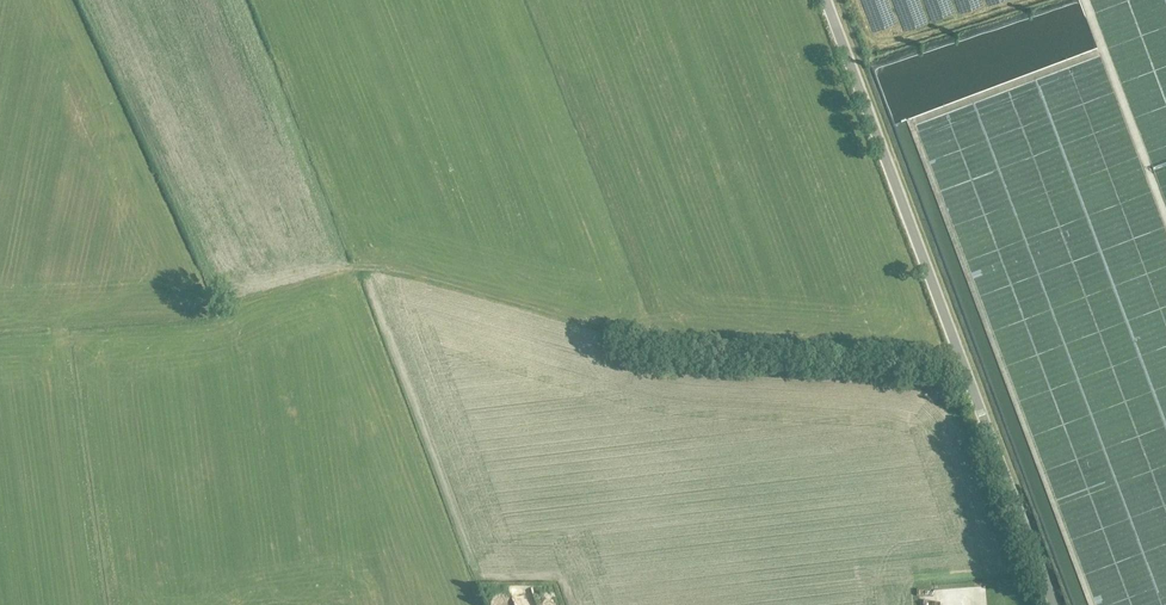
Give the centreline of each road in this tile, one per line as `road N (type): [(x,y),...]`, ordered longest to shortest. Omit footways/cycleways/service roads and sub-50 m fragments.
road 1 (unclassified): [(1054,604),(826,0)]

